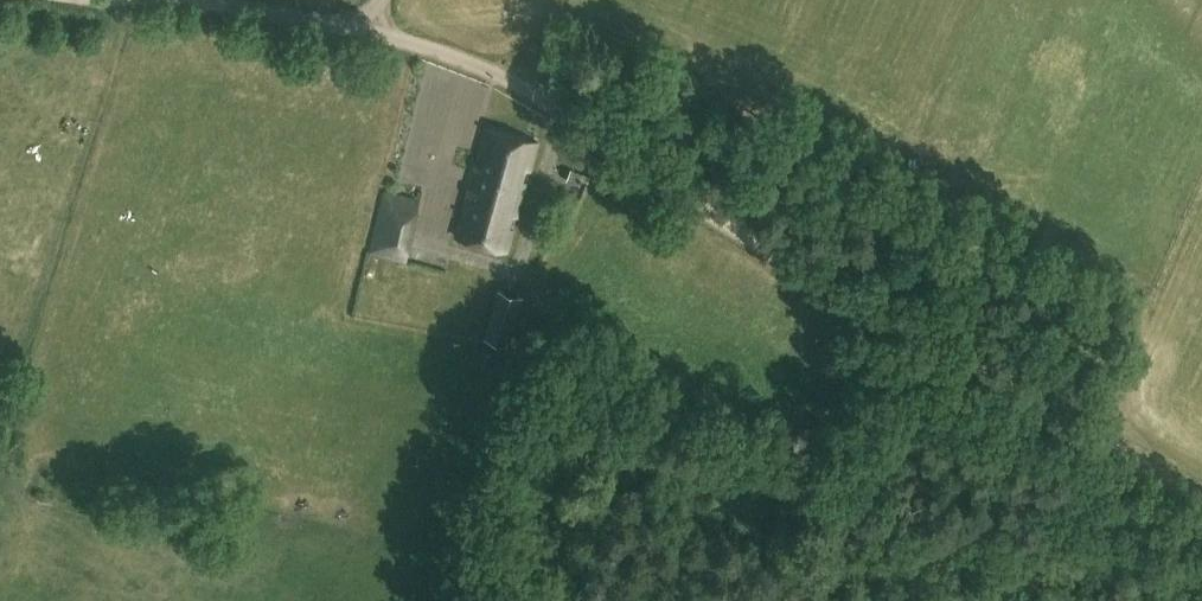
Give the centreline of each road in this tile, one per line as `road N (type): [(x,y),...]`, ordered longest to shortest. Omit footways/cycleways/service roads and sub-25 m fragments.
road 1 (track): [(202,0),(397,37),(556,103),(718,219),(1201,498)]
road 2 (track): [(500,600),(564,362),(773,466),(971,550),(1201,576)]
road 3 (track): [(0,380),(63,217),(123,0)]

